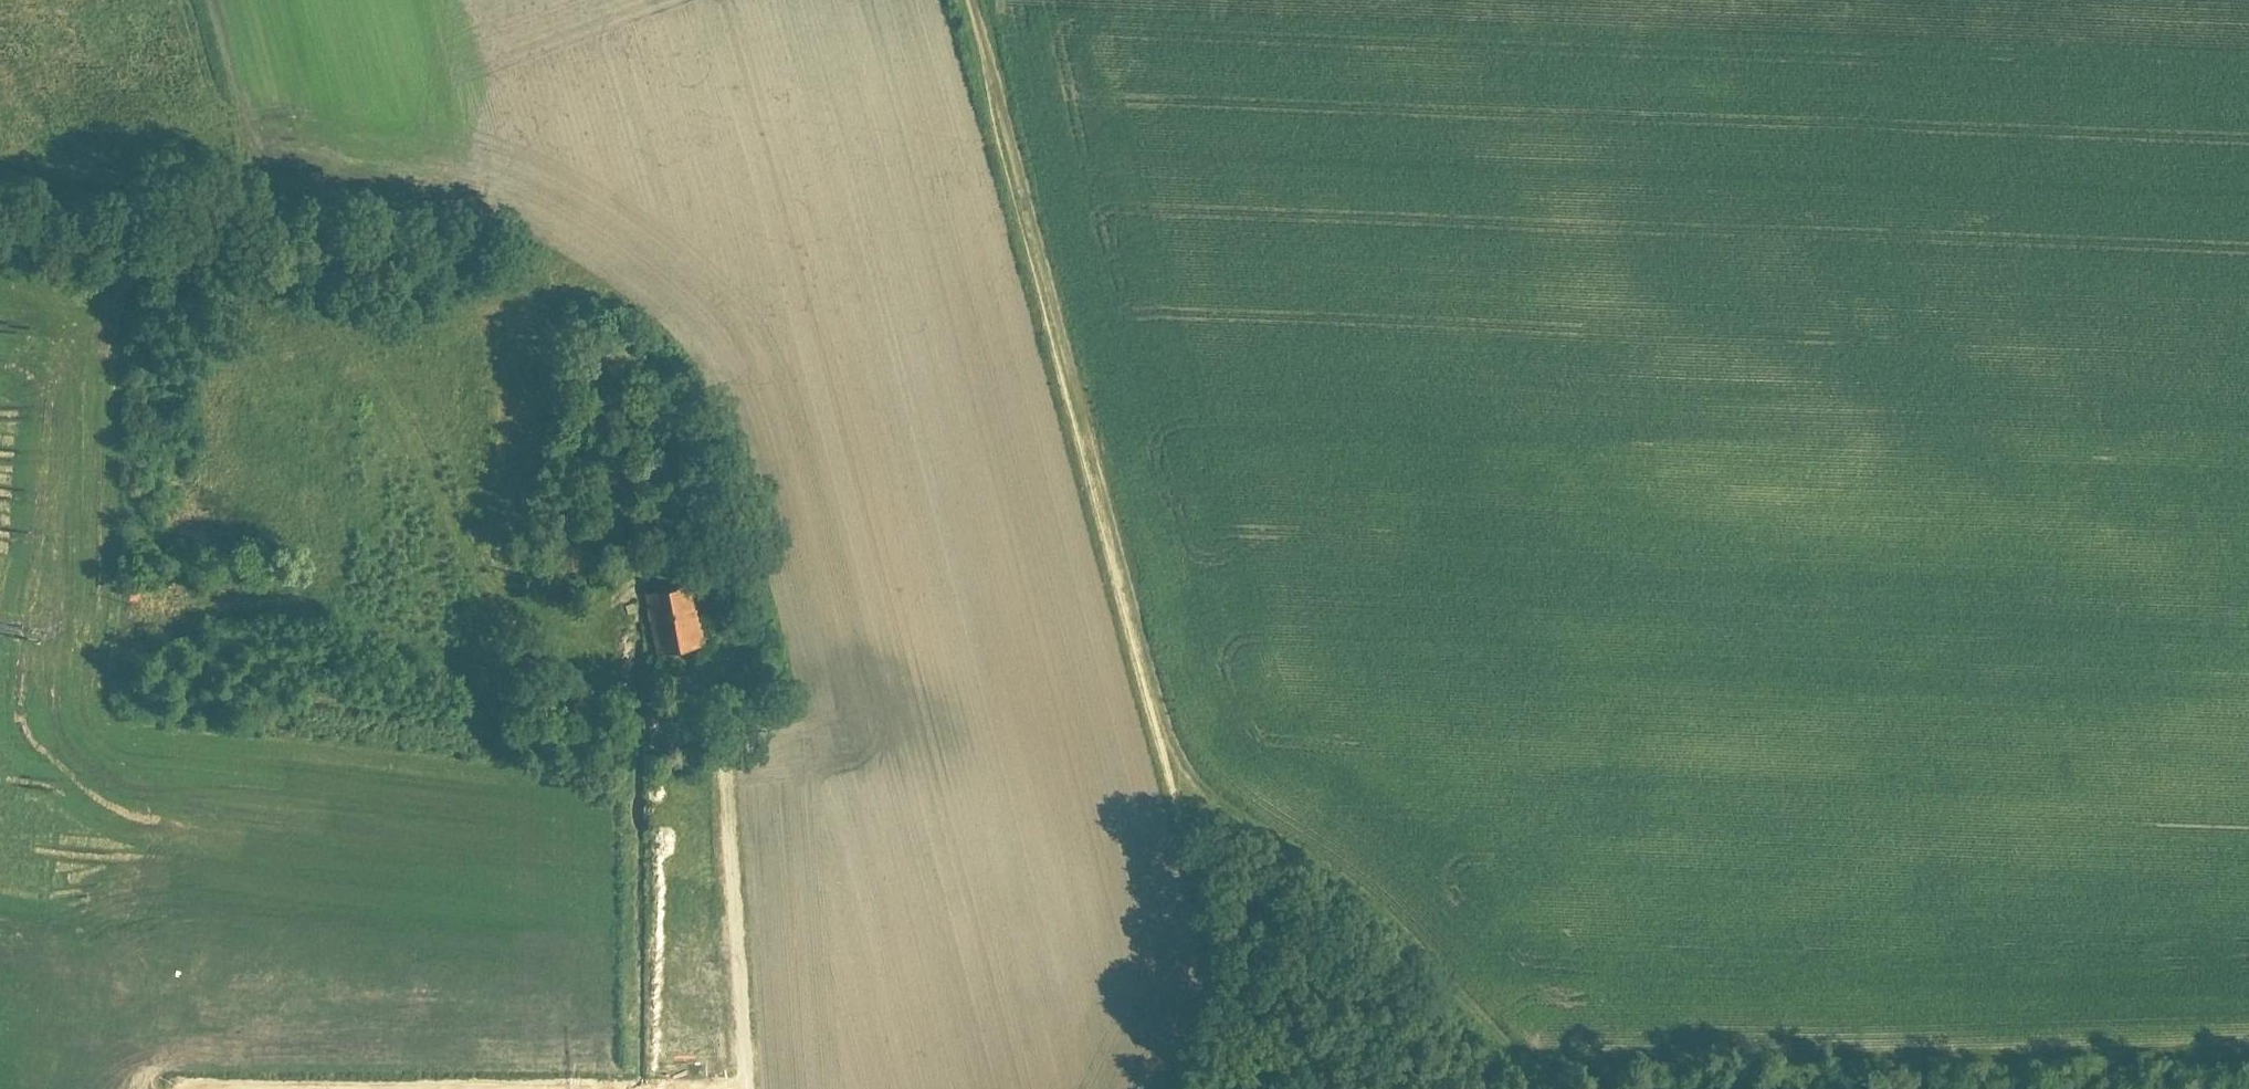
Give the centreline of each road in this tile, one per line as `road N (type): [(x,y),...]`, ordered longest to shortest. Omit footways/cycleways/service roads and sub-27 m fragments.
road 1 (track): [(996,66),(1185,754),(1202,784),(1239,818),(1293,844),(1572,1088)]
road 2 (track): [(748,1088),(719,701)]

